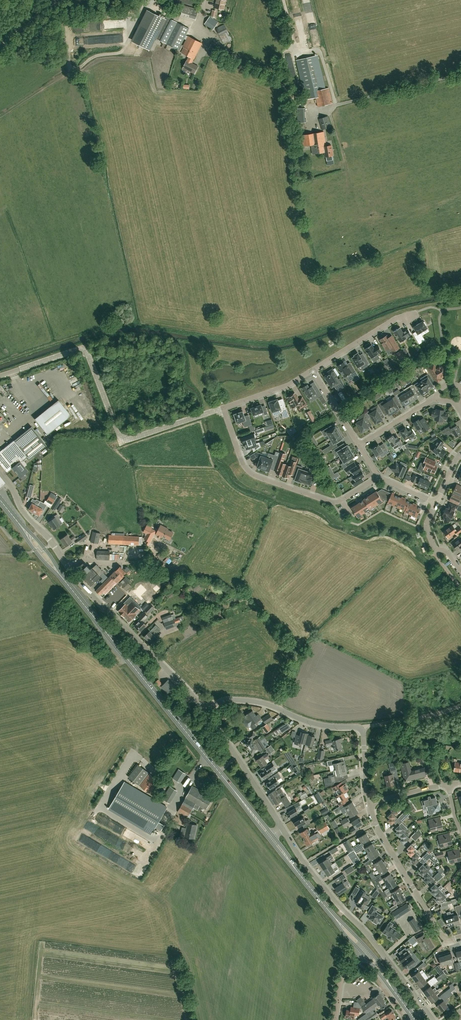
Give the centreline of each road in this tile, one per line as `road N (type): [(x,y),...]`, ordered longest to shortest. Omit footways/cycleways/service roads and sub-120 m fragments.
road 1 (residential): [(204,710),(75,579),(0,472)]
road 2 (residential): [(378,477),(329,502),(243,464),(224,408),(312,371)]
road 3 (primary): [(217,771),(64,582)]
road 4 (residential): [(369,804),(441,936),(460,938)]
road 5 (residential): [(384,956),(281,828)]
road 6 (residential): [(362,728),(311,723),(255,700),(204,710)]

